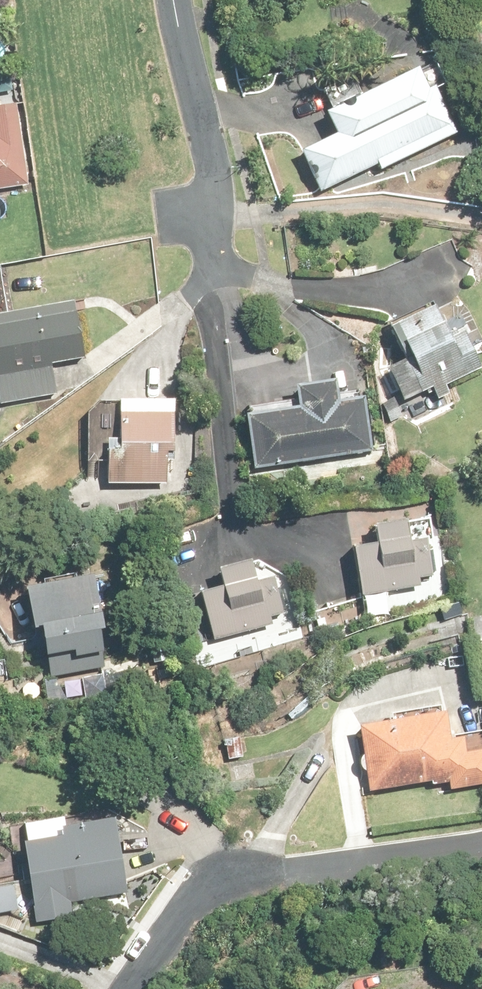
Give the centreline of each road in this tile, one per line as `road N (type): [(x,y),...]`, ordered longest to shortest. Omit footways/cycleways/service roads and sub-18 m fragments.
road 1 (residential): [(481,850),(257,879),(206,898),(142,988)]
road 2 (residential): [(225,279),(212,165),(174,0)]

